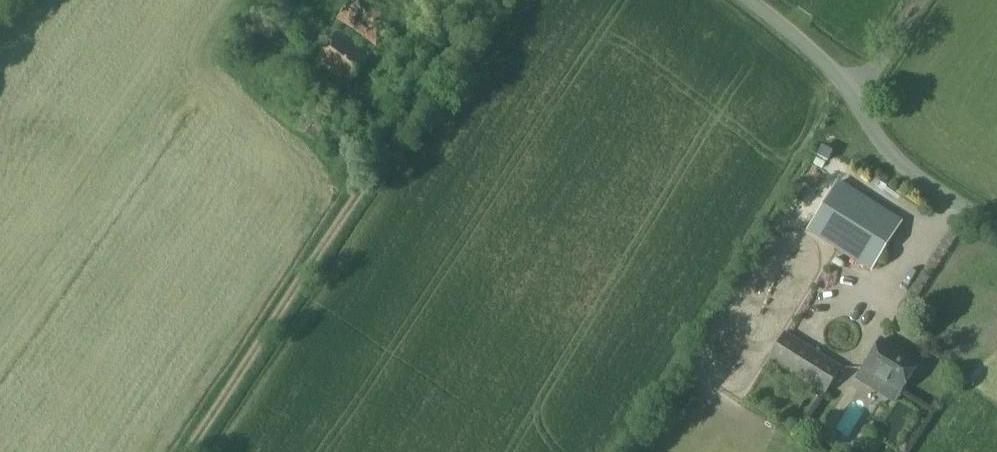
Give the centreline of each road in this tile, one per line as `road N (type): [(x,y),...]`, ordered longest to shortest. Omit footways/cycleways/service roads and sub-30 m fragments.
road 1 (unclassified): [(996,226),(908,169),(876,133),(849,80),(750,0)]

